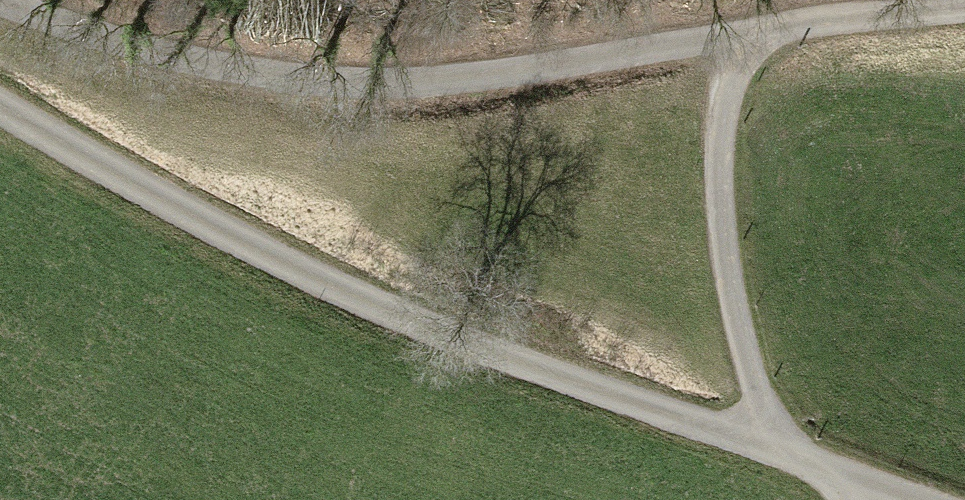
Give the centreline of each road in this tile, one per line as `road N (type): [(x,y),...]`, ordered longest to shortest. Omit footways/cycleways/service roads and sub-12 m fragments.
road 1 (track): [(0,96),(196,210),(380,302),(917,499)]
road 2 (track): [(860,0),(304,25),(165,0)]

